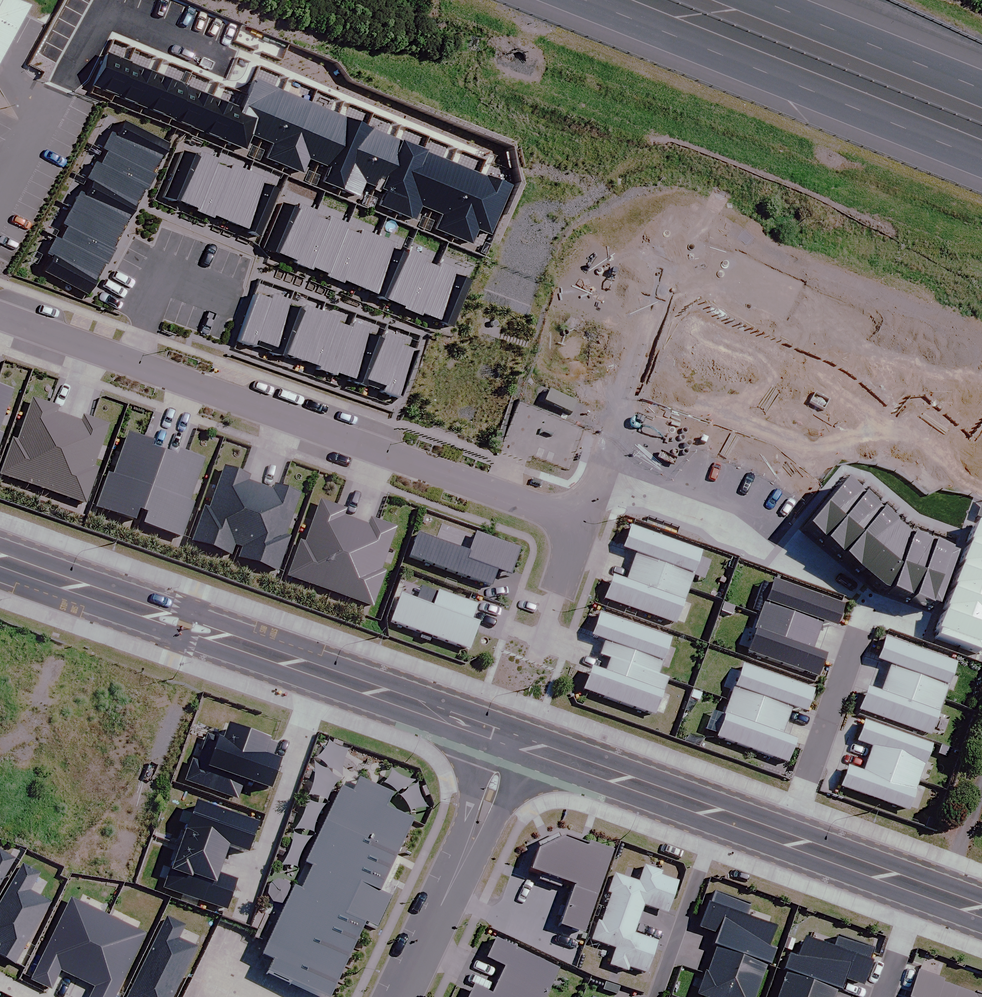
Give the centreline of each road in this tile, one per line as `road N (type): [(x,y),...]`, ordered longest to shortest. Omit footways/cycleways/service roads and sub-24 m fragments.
road 1 (residential): [(0,314),(580,524)]
road 2 (secondary): [(509,745),(0,559)]
road 3 (motorway): [(981,155),(597,0)]
road 4 (tertiary): [(509,745),(398,996)]
road 5 (motorway): [(770,0),(981,86)]
road 6 (secondary): [(719,815),(509,745)]
road 7 (secondary): [(920,888),(719,815)]
road 8 (residential): [(655,996),(719,815)]

